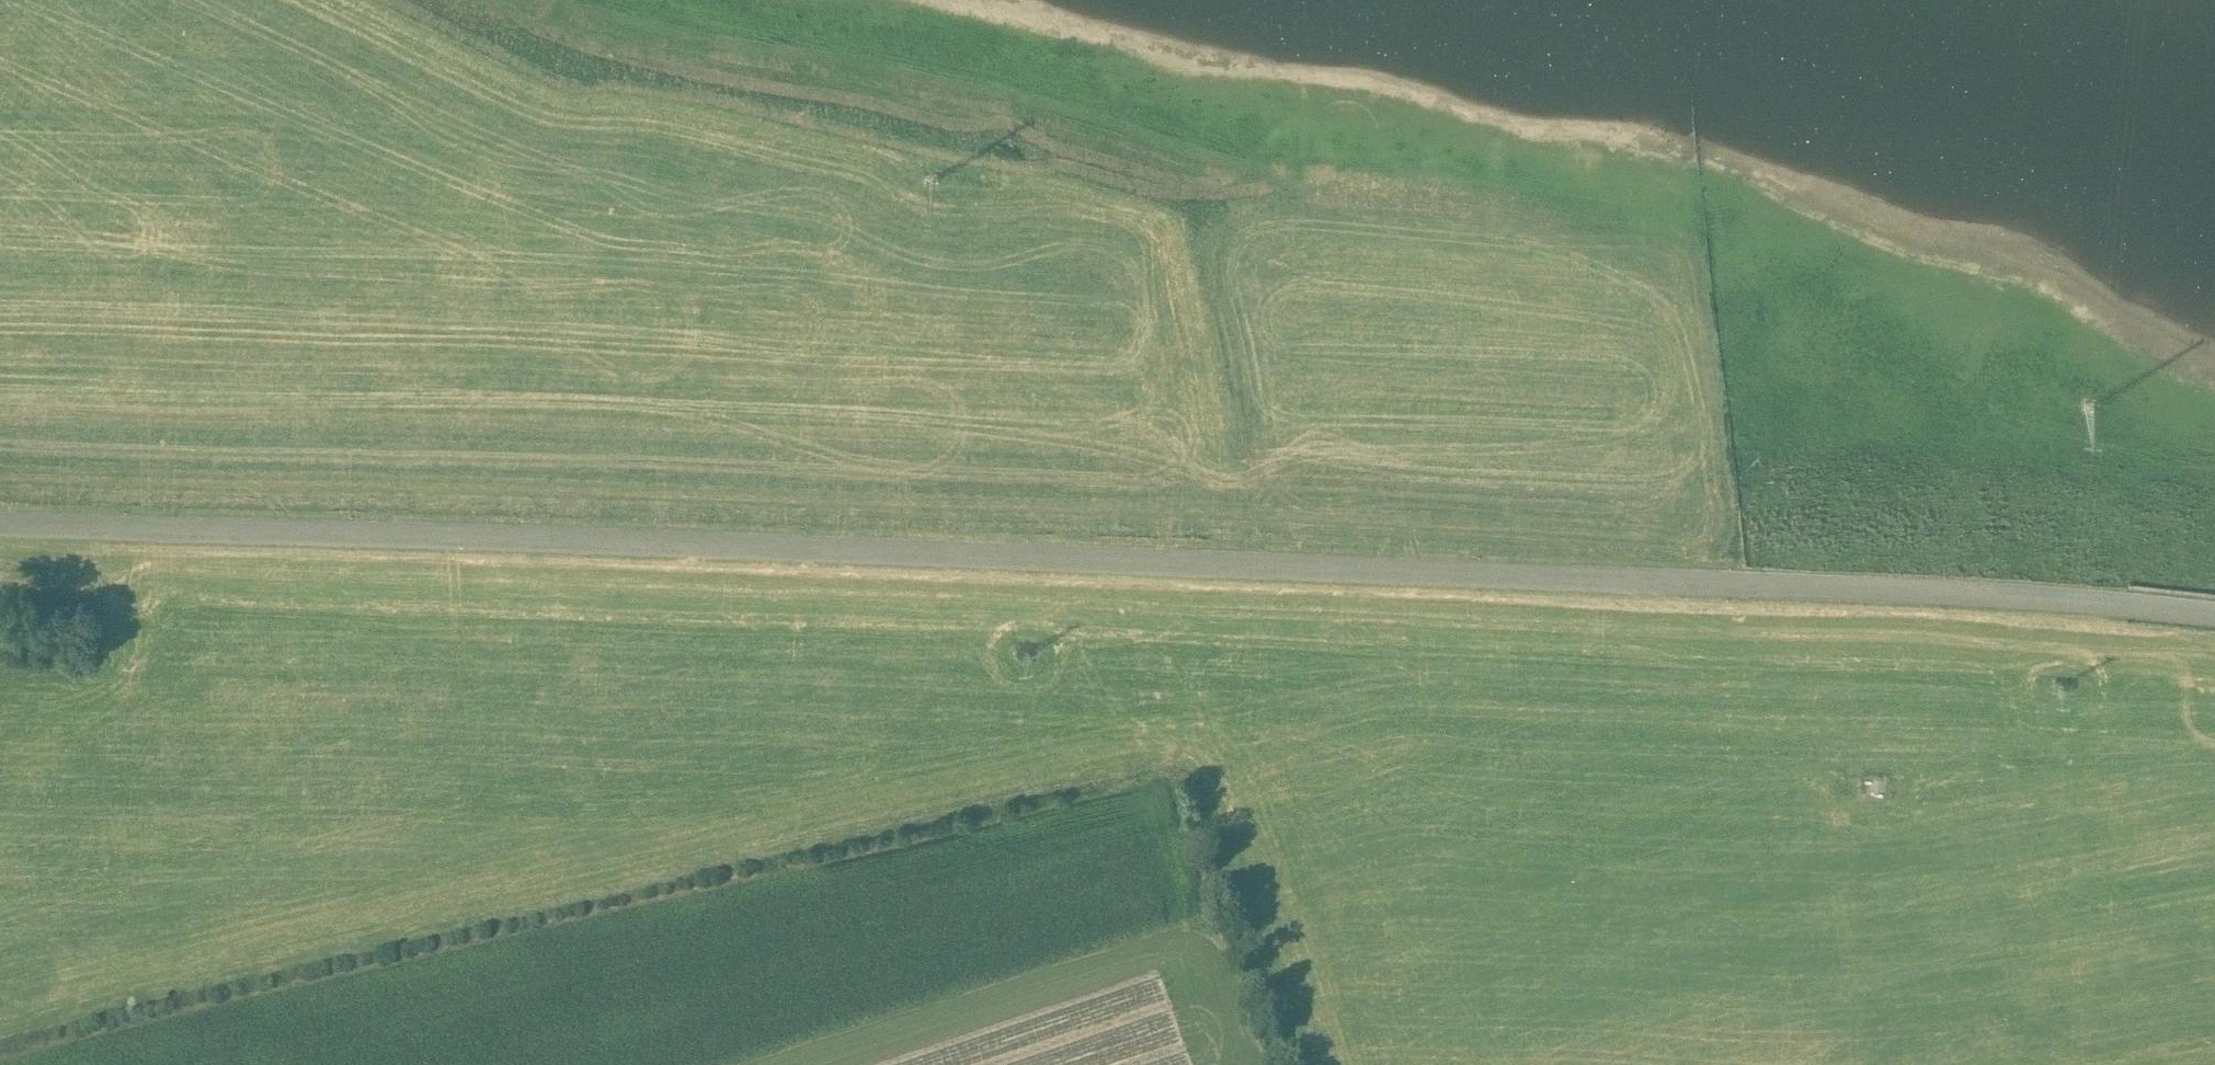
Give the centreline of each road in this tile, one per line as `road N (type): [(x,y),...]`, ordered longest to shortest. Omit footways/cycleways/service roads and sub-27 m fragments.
road 1 (unclassified): [(0,516),(1950,585),(2214,605)]

